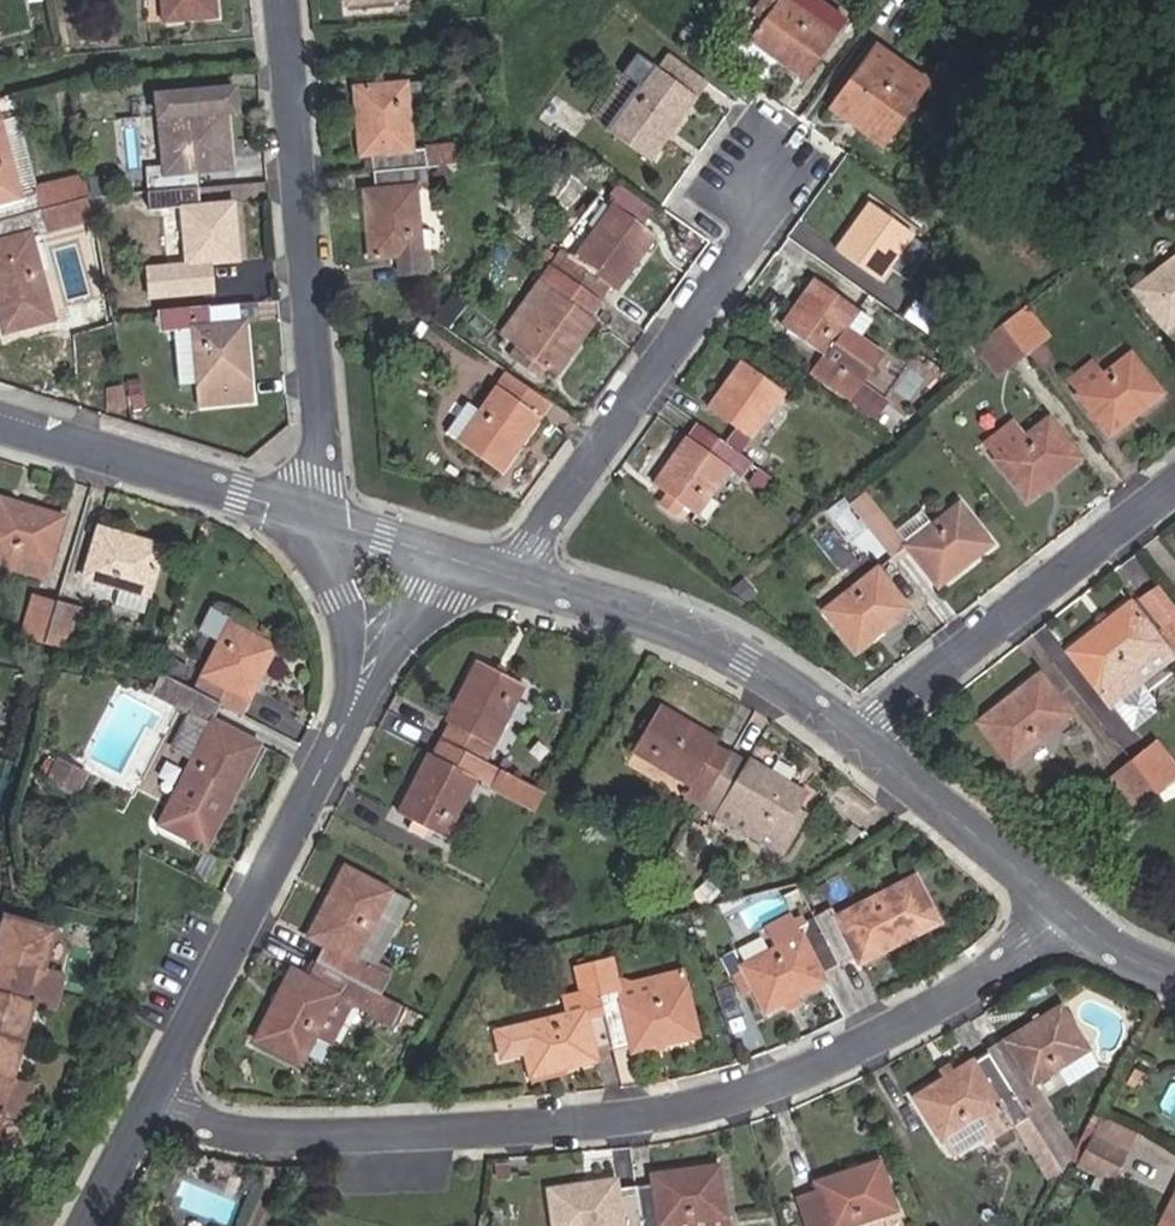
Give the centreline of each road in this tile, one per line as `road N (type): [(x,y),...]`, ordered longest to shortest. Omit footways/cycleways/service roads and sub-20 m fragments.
road 1 (residential): [(151,1093),(195,1124),(254,1142),(326,1144),(718,1102),(820,1065),(968,989),(1068,913)]
road 2 (residential): [(515,578),(521,557),(781,189),(751,125)]
road 3 (residential): [(277,0),(321,451),(310,516)]
road 4 (residential): [(346,721),(151,1093)]
road 5 (residential): [(854,738),(1174,483)]
road 6 (residential): [(515,578),(710,644),(854,738)]
road 7 (residential): [(0,424),(310,516)]
road 8 (residential): [(854,738),(1068,913)]
road 9 (residential): [(310,516),(309,535),(348,631),(346,721)]
road 10 (residential): [(346,721),(422,611),(441,556)]
road 11 (residential): [(151,1093),(83,1225)]
road 12 (residential): [(310,516),(441,556)]
road 13 (residential): [(1068,913),(1124,957),(1174,978)]

